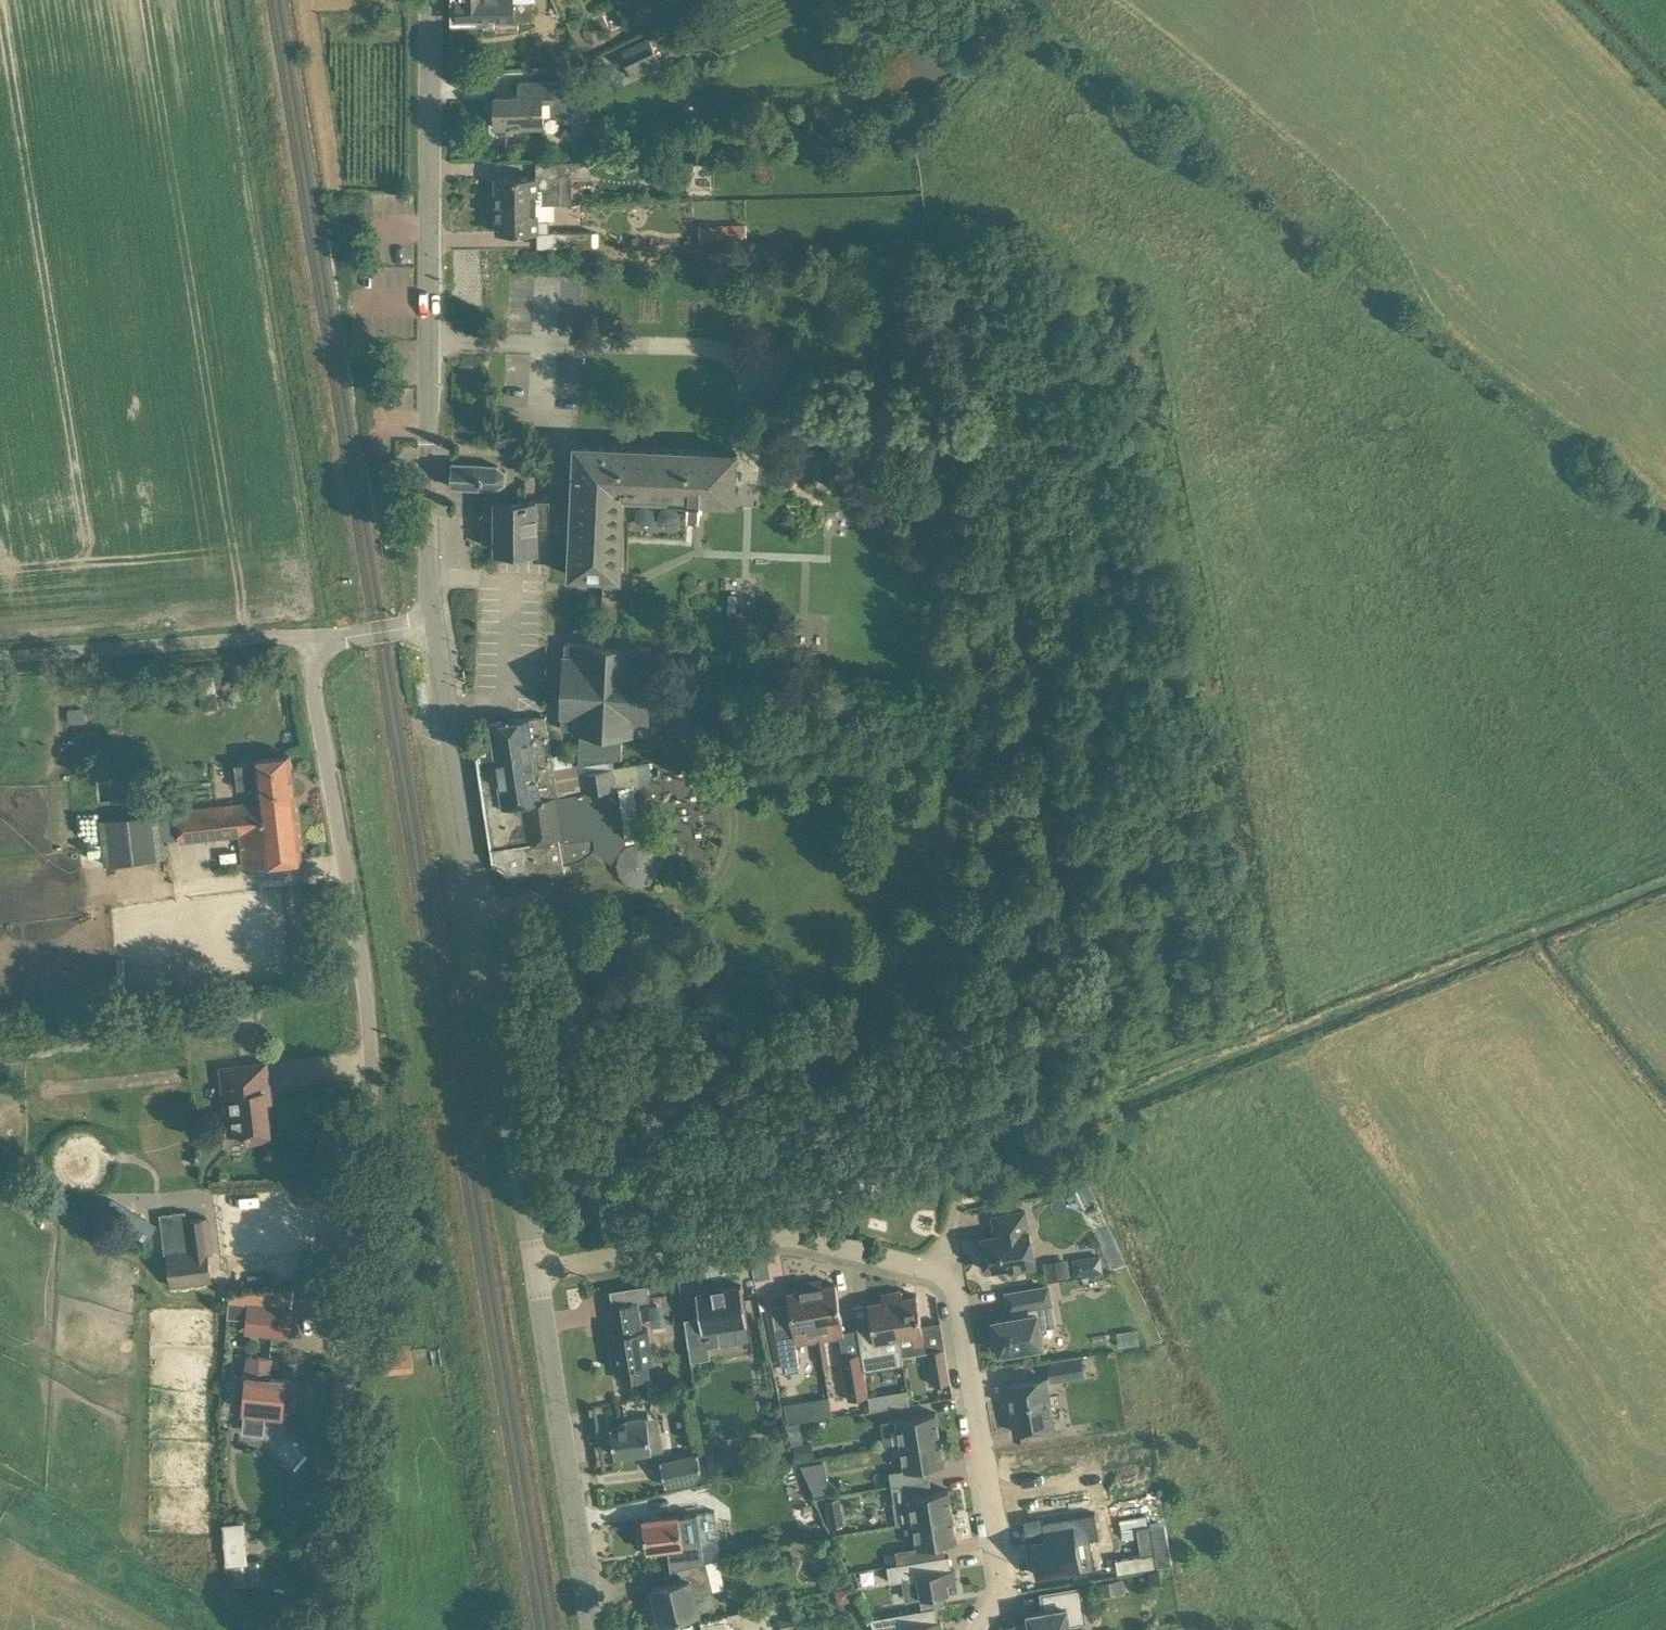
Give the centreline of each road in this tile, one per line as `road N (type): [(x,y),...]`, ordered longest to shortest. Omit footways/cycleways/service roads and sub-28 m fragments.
road 1 (unclassified): [(323,1629),(366,1200),(367,978),(310,639)]
road 2 (unclassified): [(982,1629),(1004,1585),(950,1268),(787,1235),(537,1268)]
road 3 (tertiary): [(537,1268),(436,621)]
road 4 (tertiary): [(436,621),(429,462),(434,0)]
road 5 (tertiary): [(595,1629),(537,1268)]
road 6 (unclassified): [(0,655),(310,639)]
road 7 (unclassified): [(310,639),(436,621)]

